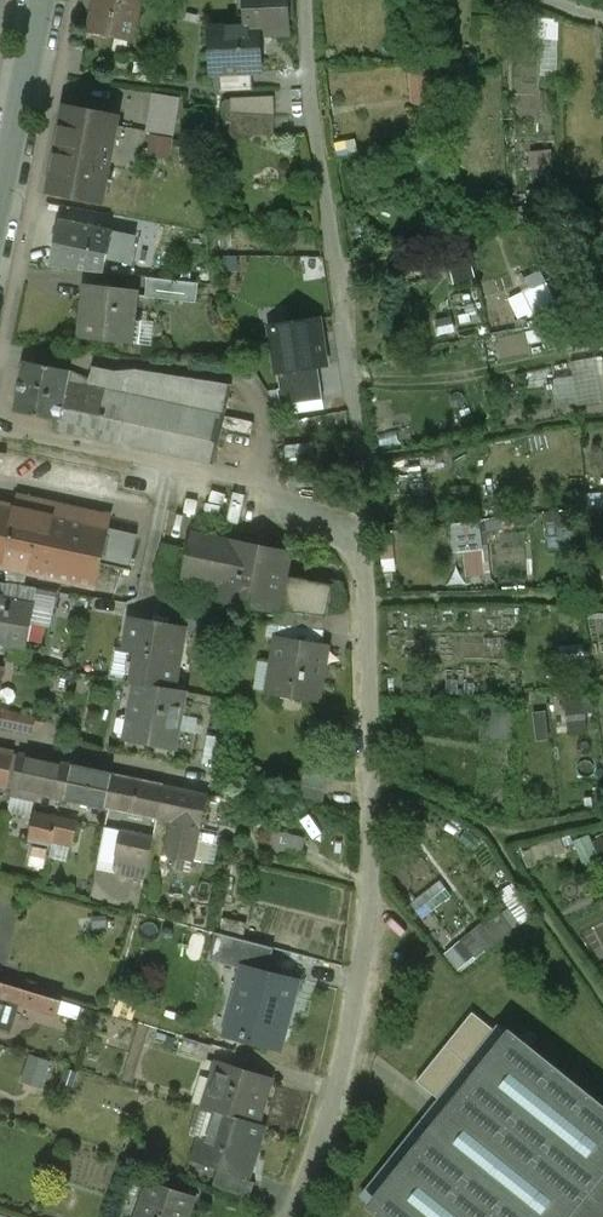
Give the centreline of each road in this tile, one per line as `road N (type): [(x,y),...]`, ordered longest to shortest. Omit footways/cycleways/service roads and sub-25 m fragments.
road 1 (residential): [(287,1216),(327,1111),(370,883),(370,638),(361,561)]
road 2 (residential): [(361,561),(367,498),(307,63),(308,0)]
road 3 (secondary): [(42,0),(0,200)]
road 4 (residential): [(361,561),(326,521),(259,483)]

